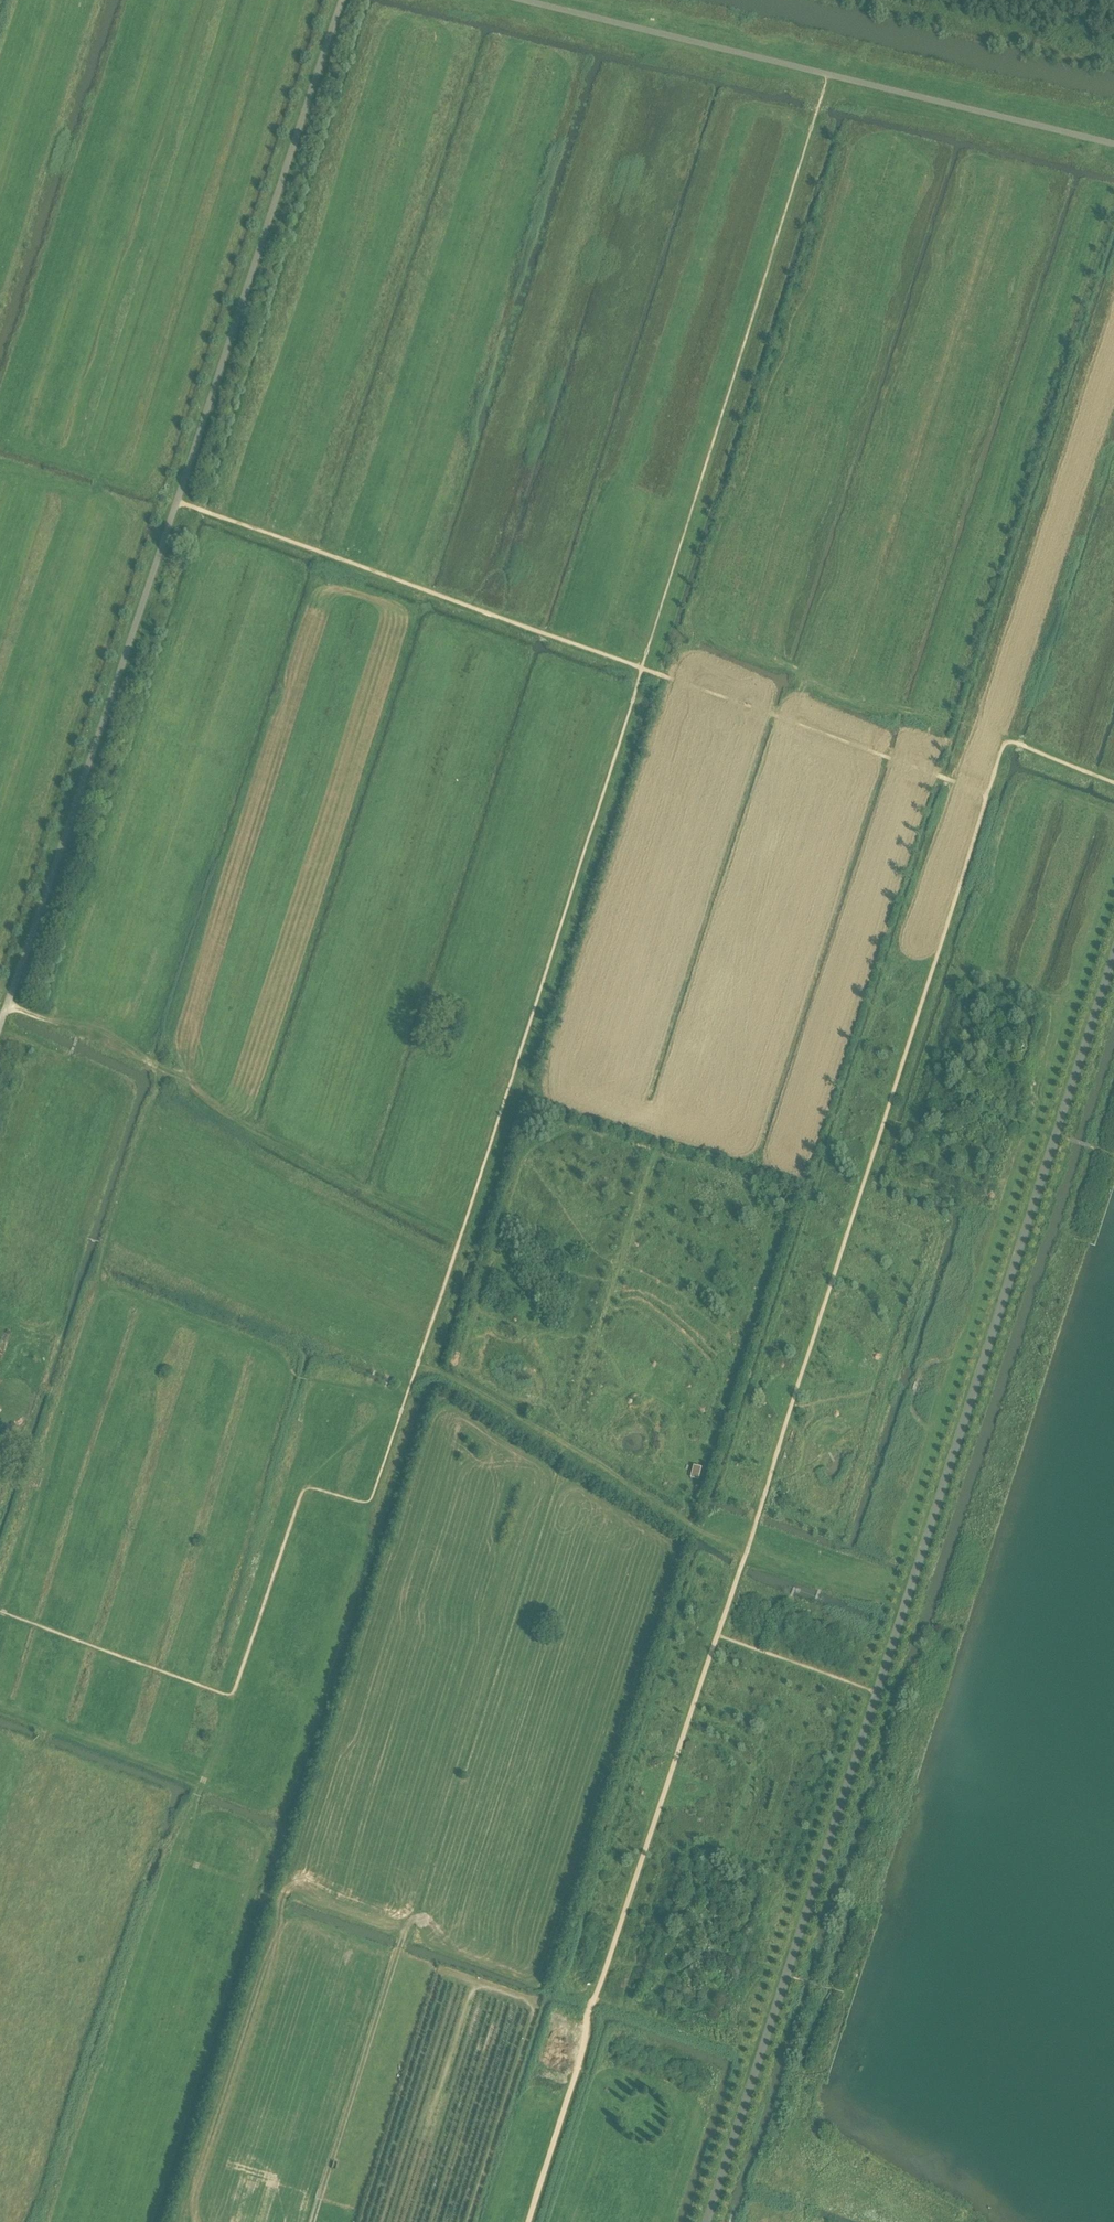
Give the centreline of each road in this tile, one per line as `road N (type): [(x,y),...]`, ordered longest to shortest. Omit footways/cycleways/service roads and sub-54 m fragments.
road 1 (track): [(747,1549),(1003,744)]
road 2 (track): [(530,2221),(589,2035),(588,2014),(747,1549)]
road 3 (track): [(25,2221),(156,1842),(181,1850),(234,1692)]
road 4 (track): [(460,1236),(262,1135),(163,1073)]
road 5 (track): [(404,1933),(313,2221)]

